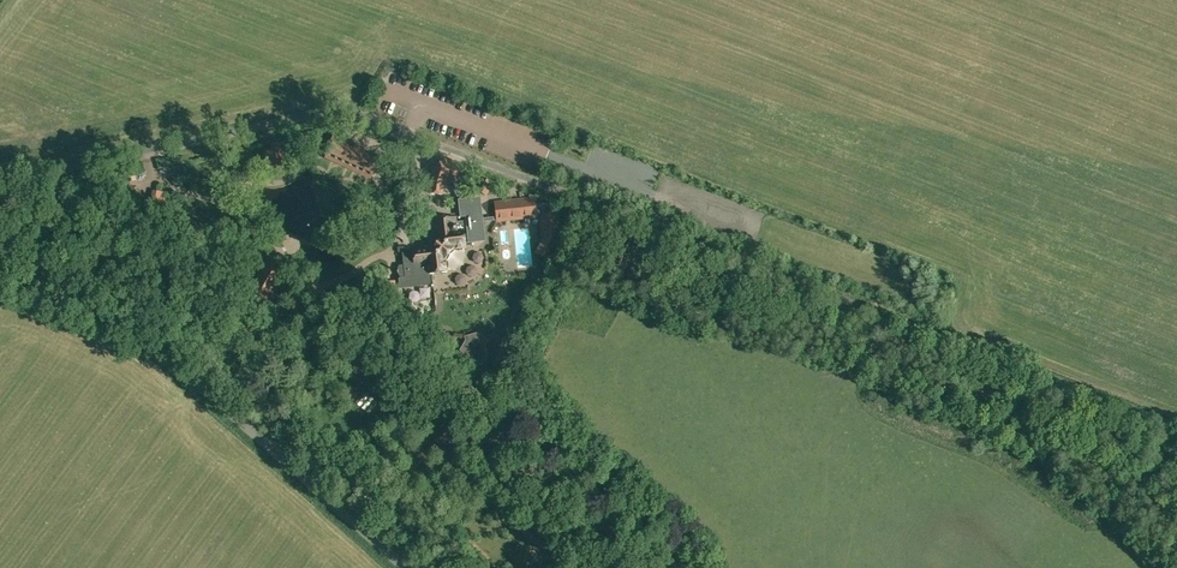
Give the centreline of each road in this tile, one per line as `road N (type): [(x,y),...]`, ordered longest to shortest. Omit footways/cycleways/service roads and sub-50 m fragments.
road 1 (unclassified): [(1176,432),(354,116),(326,113),(0,186)]
road 2 (unclassified): [(405,567),(141,336),(0,249)]

